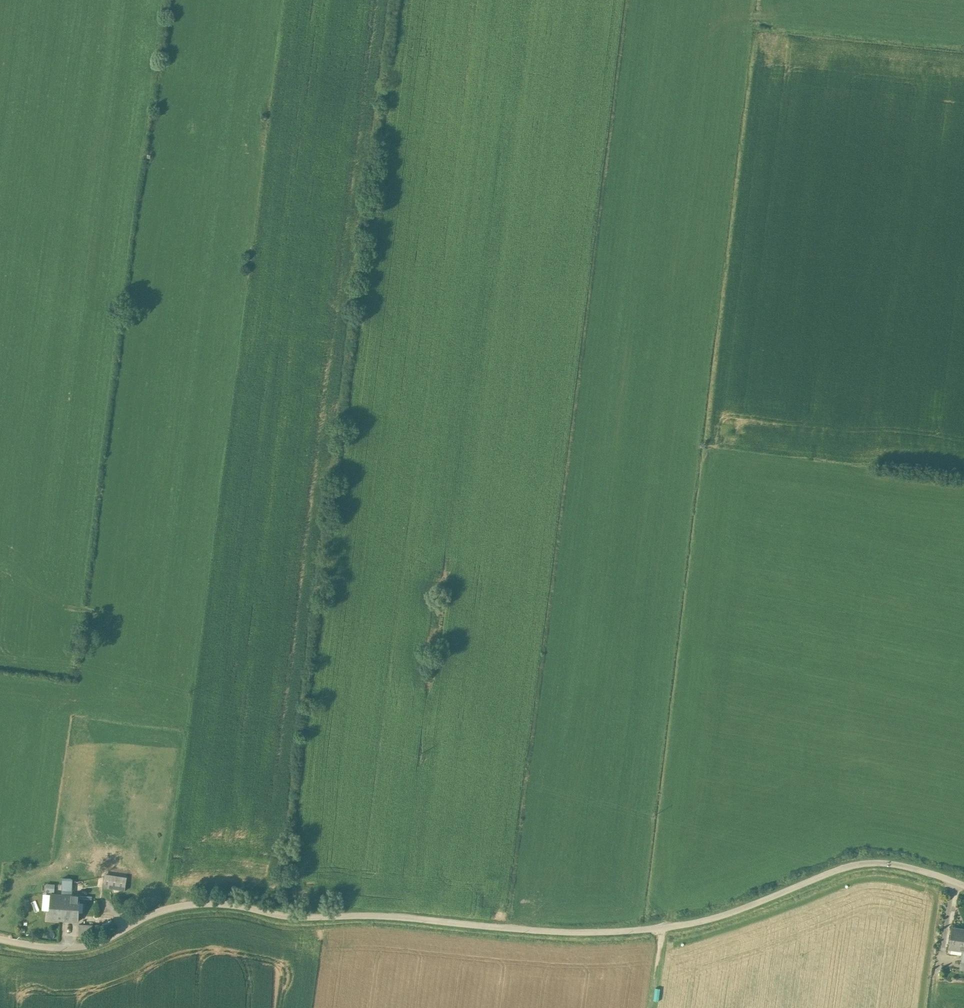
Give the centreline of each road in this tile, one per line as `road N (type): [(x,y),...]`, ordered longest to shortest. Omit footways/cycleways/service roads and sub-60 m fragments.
road 1 (unclassified): [(0,936),(88,943),(161,907),(207,899),(297,915),(371,912),(540,929),(665,926),(873,861),(963,883)]

